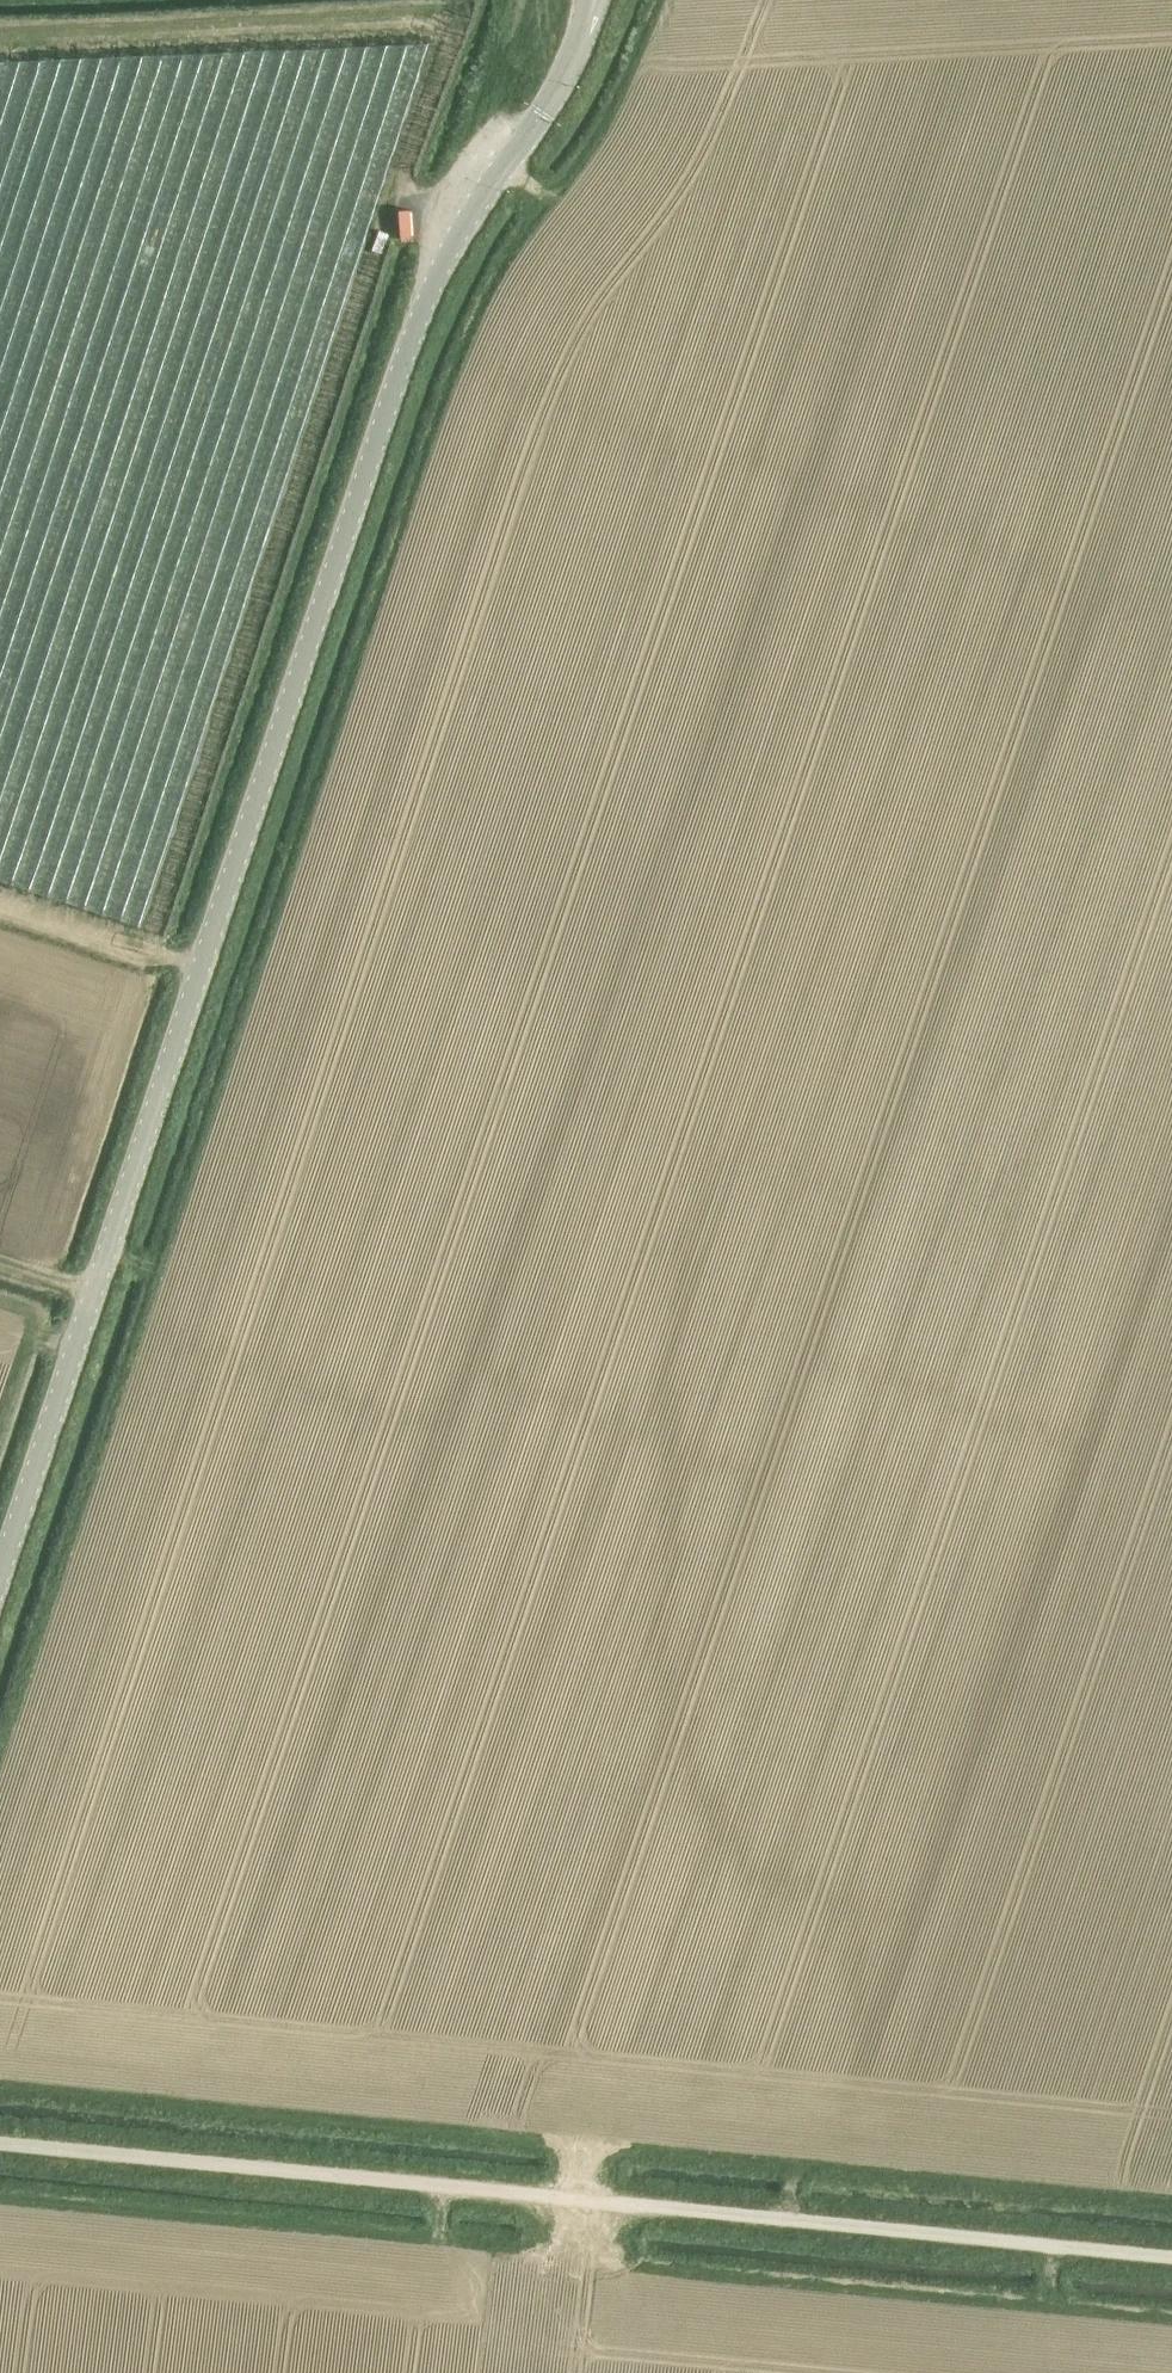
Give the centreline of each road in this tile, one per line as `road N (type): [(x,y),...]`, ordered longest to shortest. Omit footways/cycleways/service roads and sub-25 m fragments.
road 1 (tertiary): [(0,1582),(398,380),(458,229),(543,116),(595,0)]
road 2 (unclassified): [(1171,2257),(0,2149)]

